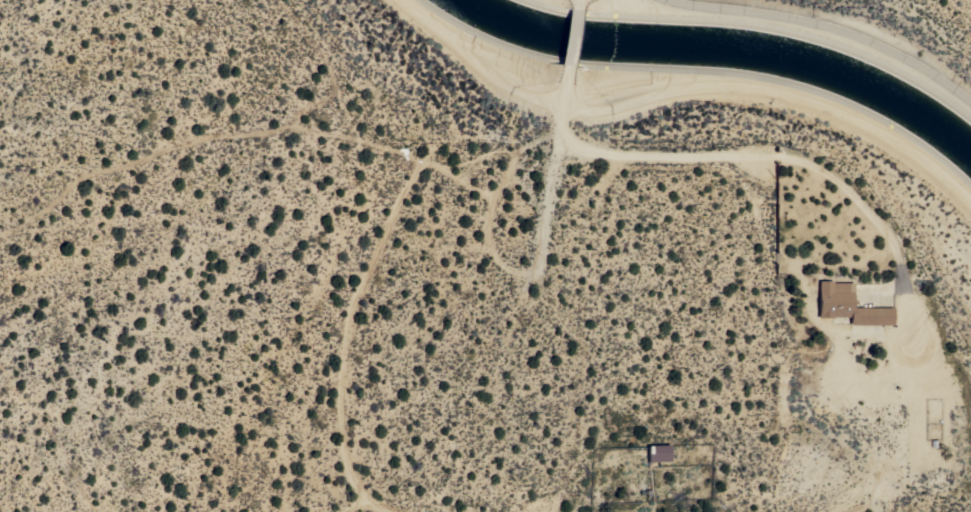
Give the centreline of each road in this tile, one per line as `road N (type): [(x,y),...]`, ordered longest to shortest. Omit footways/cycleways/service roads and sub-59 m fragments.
road 1 (track): [(561,99),(541,269),(529,275),(504,263),(493,241),(492,196),(433,162),(418,174),(350,315),(348,459),(373,501)]
road 2 (track): [(555,141),(622,156),(774,157),(810,165),(888,236),(898,287)]

